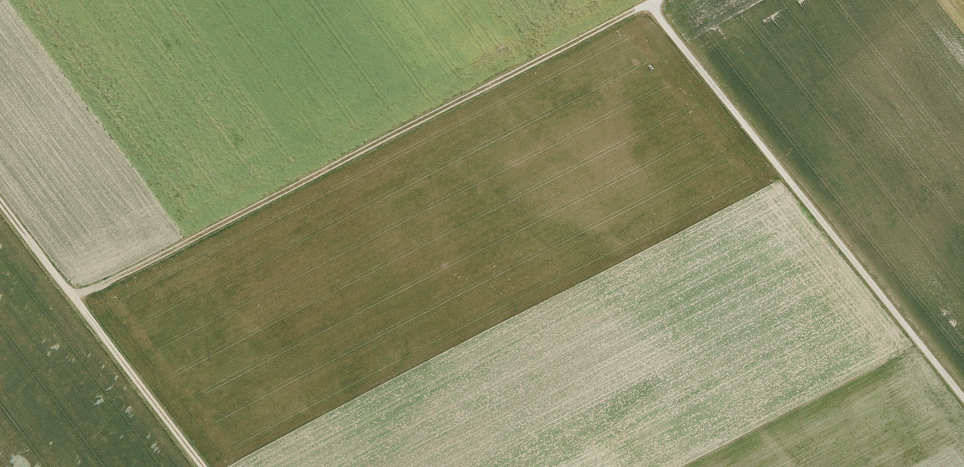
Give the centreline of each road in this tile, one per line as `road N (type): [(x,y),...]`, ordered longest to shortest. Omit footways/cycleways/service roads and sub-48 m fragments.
road 1 (track): [(77,299),(648,0)]
road 2 (track): [(963,397),(649,0)]
road 3 (track): [(0,200),(205,466)]

